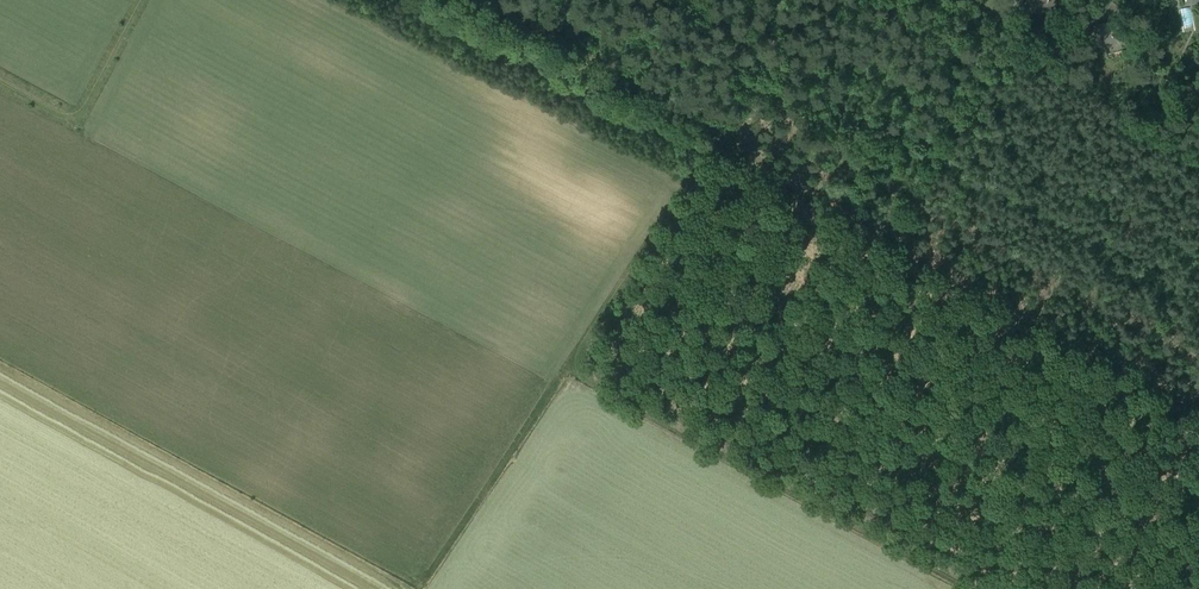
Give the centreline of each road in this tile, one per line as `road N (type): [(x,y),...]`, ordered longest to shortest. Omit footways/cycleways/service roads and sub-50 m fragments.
road 1 (track): [(714,131),(850,203),(917,262),(1198,411)]
road 2 (track): [(933,0),(1198,159)]
road 3 (track): [(466,0),(714,131)]

